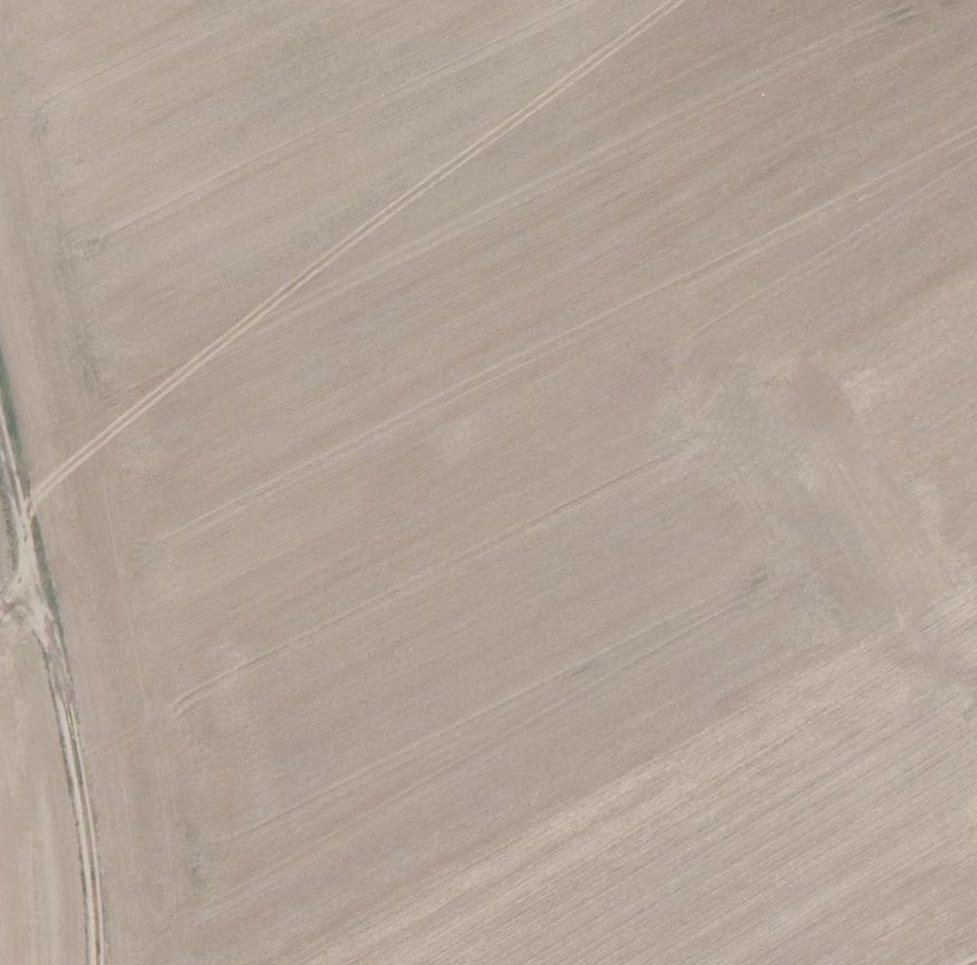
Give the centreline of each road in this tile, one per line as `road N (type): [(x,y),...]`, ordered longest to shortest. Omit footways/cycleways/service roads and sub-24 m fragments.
road 1 (track): [(505,125),(807,458),(976,798)]
road 2 (track): [(0,436),(505,125),(653,0)]
road 3 (track): [(0,470),(36,594),(83,964)]

